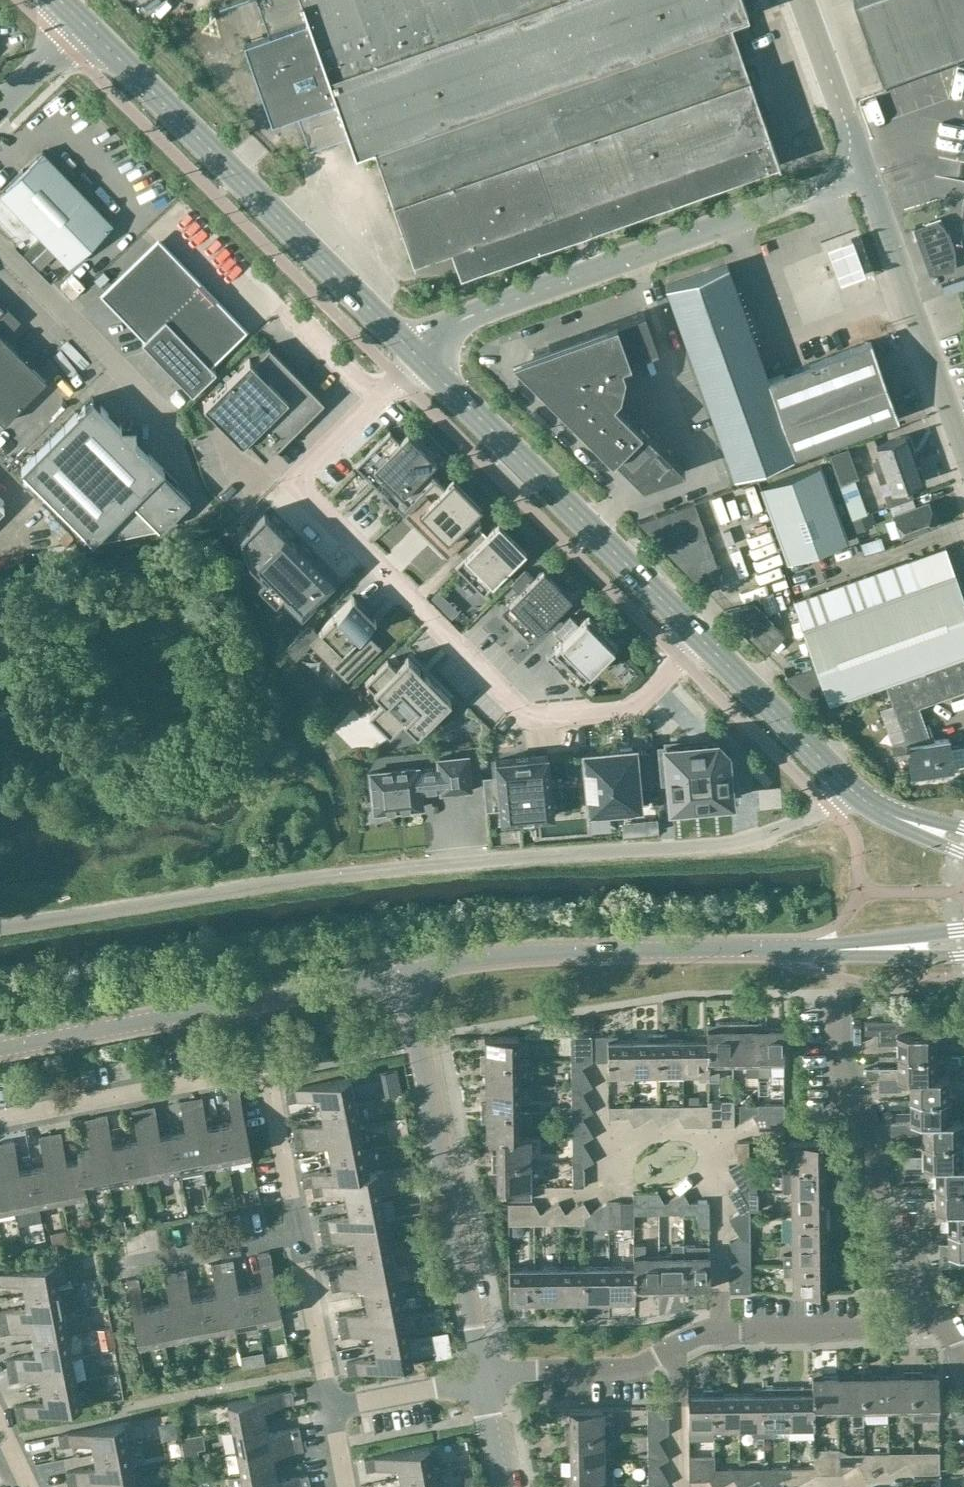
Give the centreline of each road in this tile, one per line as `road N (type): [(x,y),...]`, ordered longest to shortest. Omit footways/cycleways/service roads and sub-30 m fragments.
road 1 (unclassified): [(849,790),(745,838),(377,868),(0,928)]
road 2 (residential): [(331,1406),(265,1064),(0,1114)]
road 3 (unclassified): [(849,790),(416,354)]
road 4 (tertiary): [(403,971),(580,950),(963,941)]
road 5 (unclassified): [(416,354),(462,317),(840,186),(861,165)]
road 6 (residential): [(481,1374),(636,1367),(705,1330),(938,1315)]
road 7 (unclassified): [(416,354),(81,32)]
road 8 (tertiary): [(0,1050),(403,971)]
road 9 (residential): [(403,971),(481,1374)]
road 10 (residential): [(938,1315),(819,1046),(819,993)]
road 11 (unclassified): [(963,447),(861,165)]
road 12 (unclassified): [(0,245),(164,408)]
road 13 (unclassified): [(861,165),(806,0)]
road 14 (residential): [(331,1406),(481,1374)]
road 15 (unclassified): [(963,840),(849,790)]

